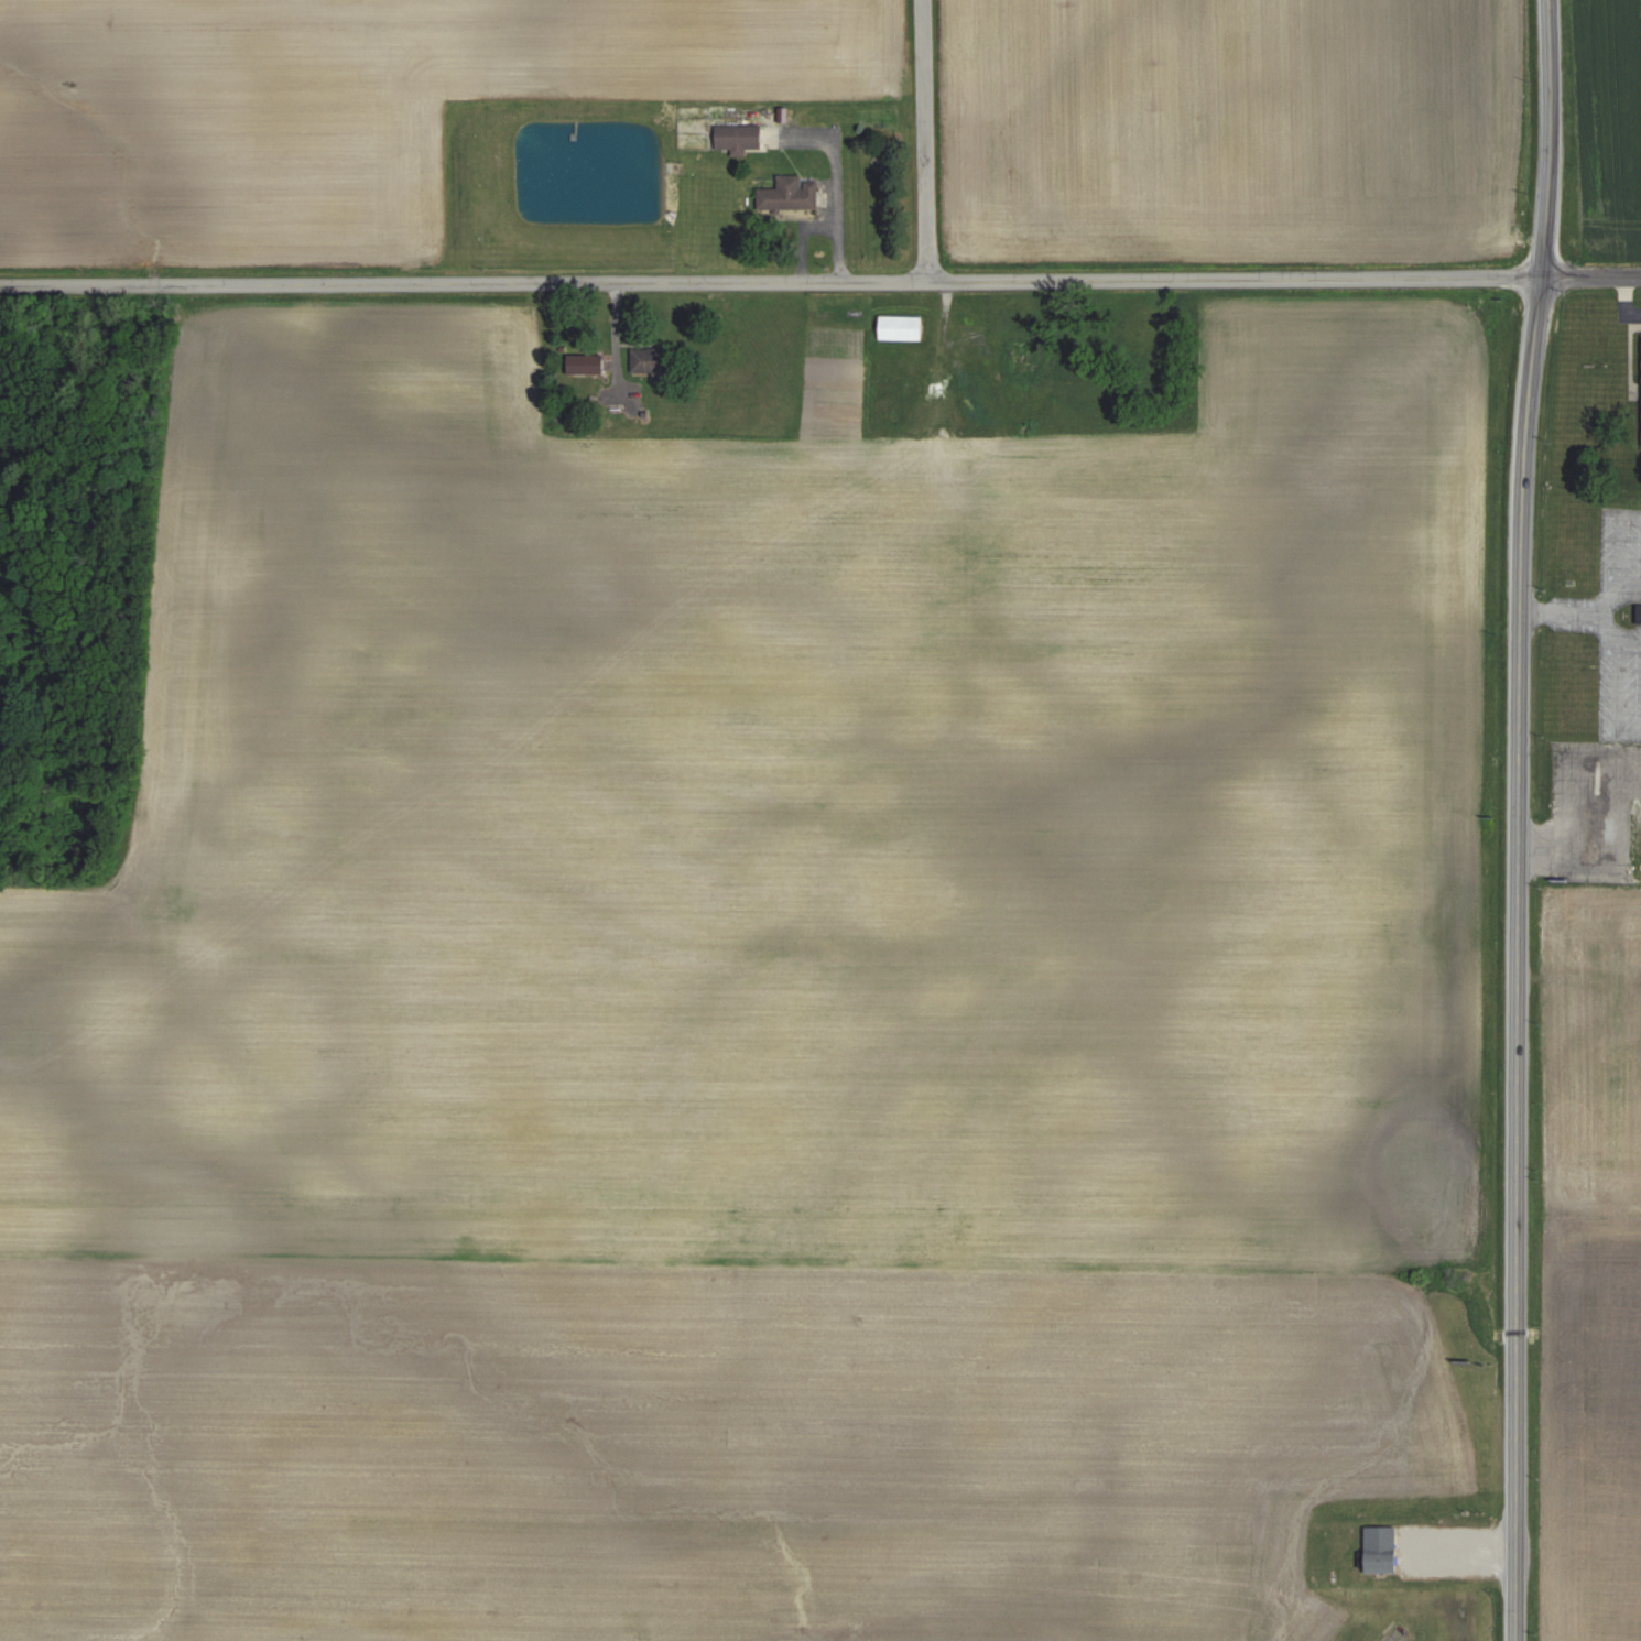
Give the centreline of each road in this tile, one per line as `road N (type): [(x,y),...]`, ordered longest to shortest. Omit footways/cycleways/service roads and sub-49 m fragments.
road 1 (primary): [(1509,1640),(1507,985),(1518,450),(1544,142),(1540,0)]
road 2 (residential): [(1536,281),(0,293)]

